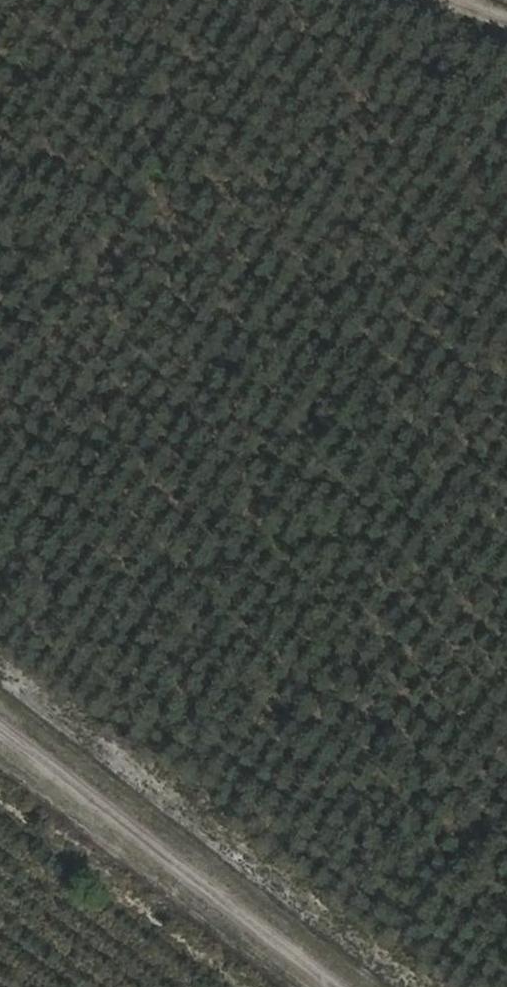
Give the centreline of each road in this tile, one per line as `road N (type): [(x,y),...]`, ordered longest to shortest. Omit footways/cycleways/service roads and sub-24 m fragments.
road 1 (track): [(359,986),(0,713)]

